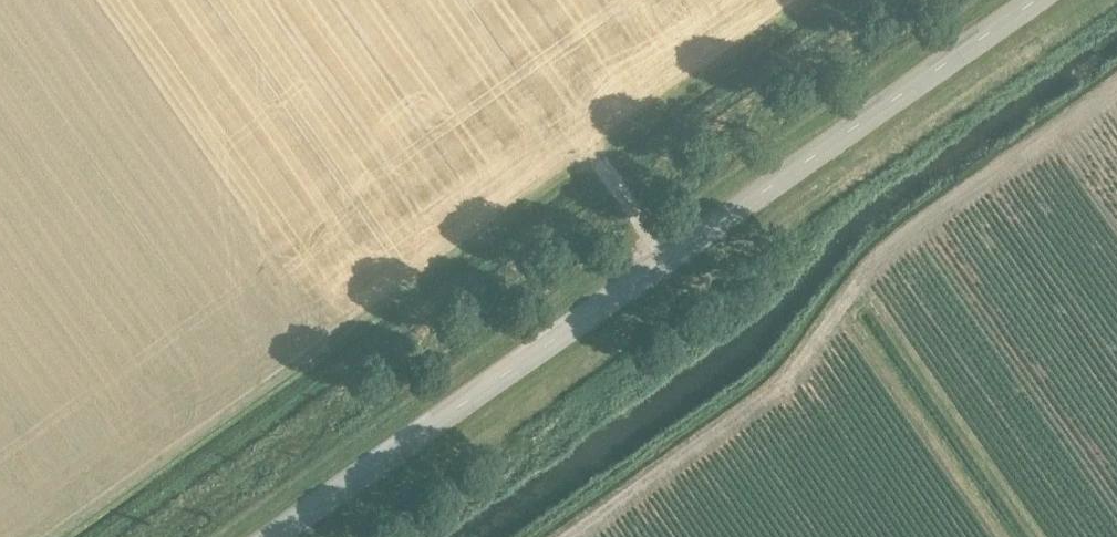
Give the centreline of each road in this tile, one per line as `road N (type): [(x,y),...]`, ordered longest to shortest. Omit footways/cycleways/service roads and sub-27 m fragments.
road 1 (unclassified): [(277,536),(1043,0)]
road 2 (track): [(1116,88),(905,240),(754,409),(572,536)]

